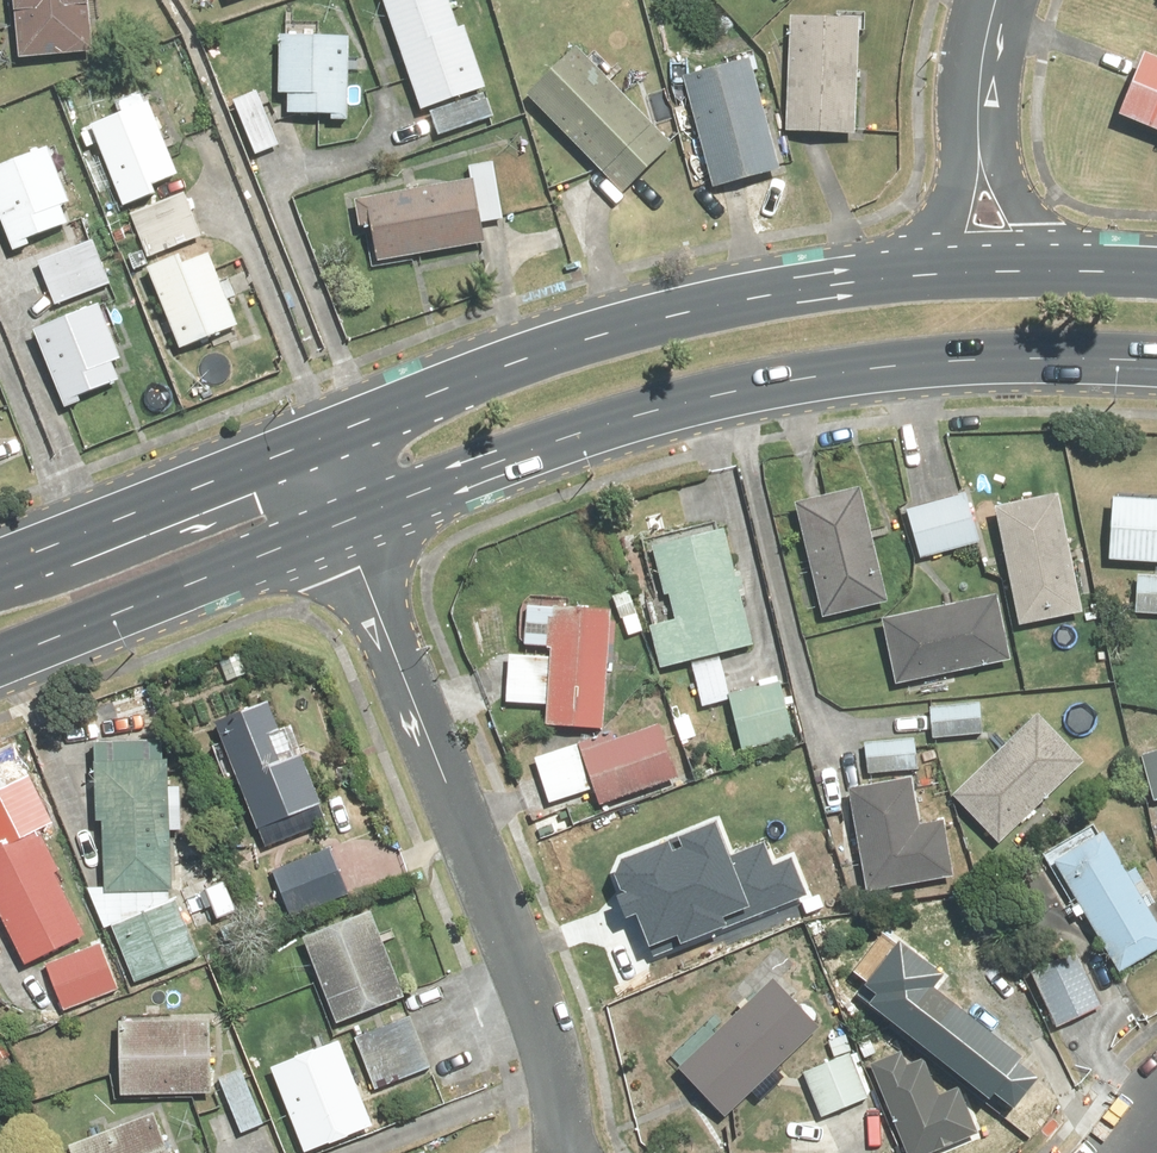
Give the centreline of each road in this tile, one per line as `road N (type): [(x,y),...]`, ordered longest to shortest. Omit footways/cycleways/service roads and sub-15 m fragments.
road 1 (primary): [(1156,361),(1042,357),(762,383),(651,407),(342,513)]
road 2 (residential): [(562,1152),(561,1097),(538,995),(342,513)]
road 3 (primary): [(312,437),(493,363),(657,313),(877,276)]
road 4 (primary): [(342,513),(0,650)]
road 5 (primary): [(0,558),(312,437)]
road 6 (residential): [(877,276),(942,207),(963,150),(970,66),(994,0)]
road 7 (residential): [(995,0),(1003,154),(1034,224),(1066,268)]
road 8 (primary): [(877,276),(1066,268)]

